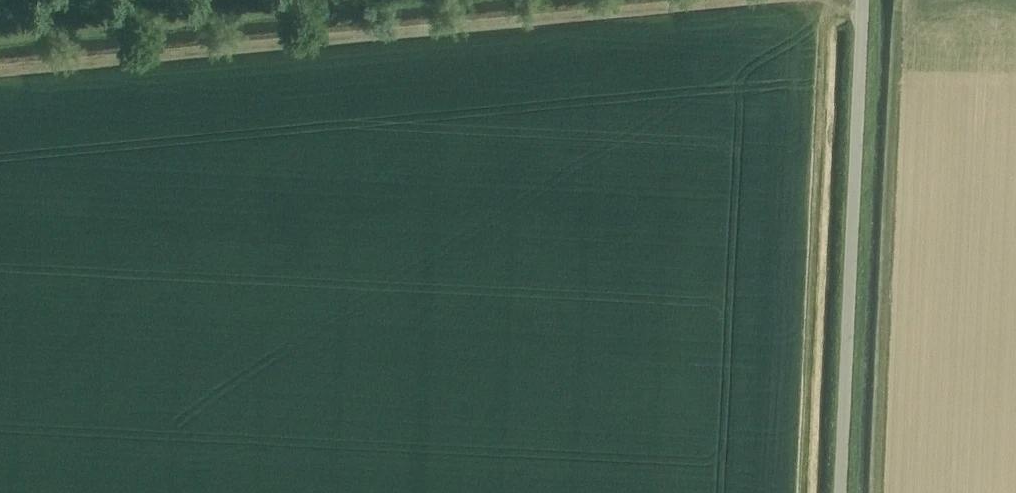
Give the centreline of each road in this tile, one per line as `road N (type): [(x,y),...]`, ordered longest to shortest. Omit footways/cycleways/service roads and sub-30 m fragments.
road 1 (unclassified): [(838,492),(859,0)]

